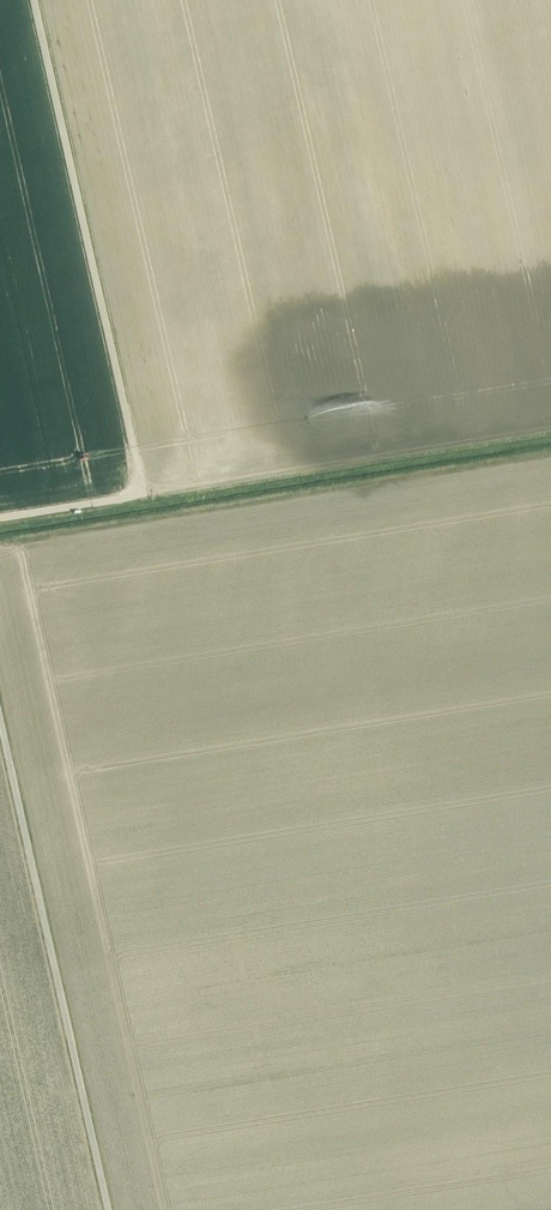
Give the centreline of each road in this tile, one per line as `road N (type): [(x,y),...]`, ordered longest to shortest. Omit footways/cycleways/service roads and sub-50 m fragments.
road 1 (track): [(0,519),(115,500),(134,491),(140,473),(34,0)]
road 2 (track): [(108,1209),(0,721)]

